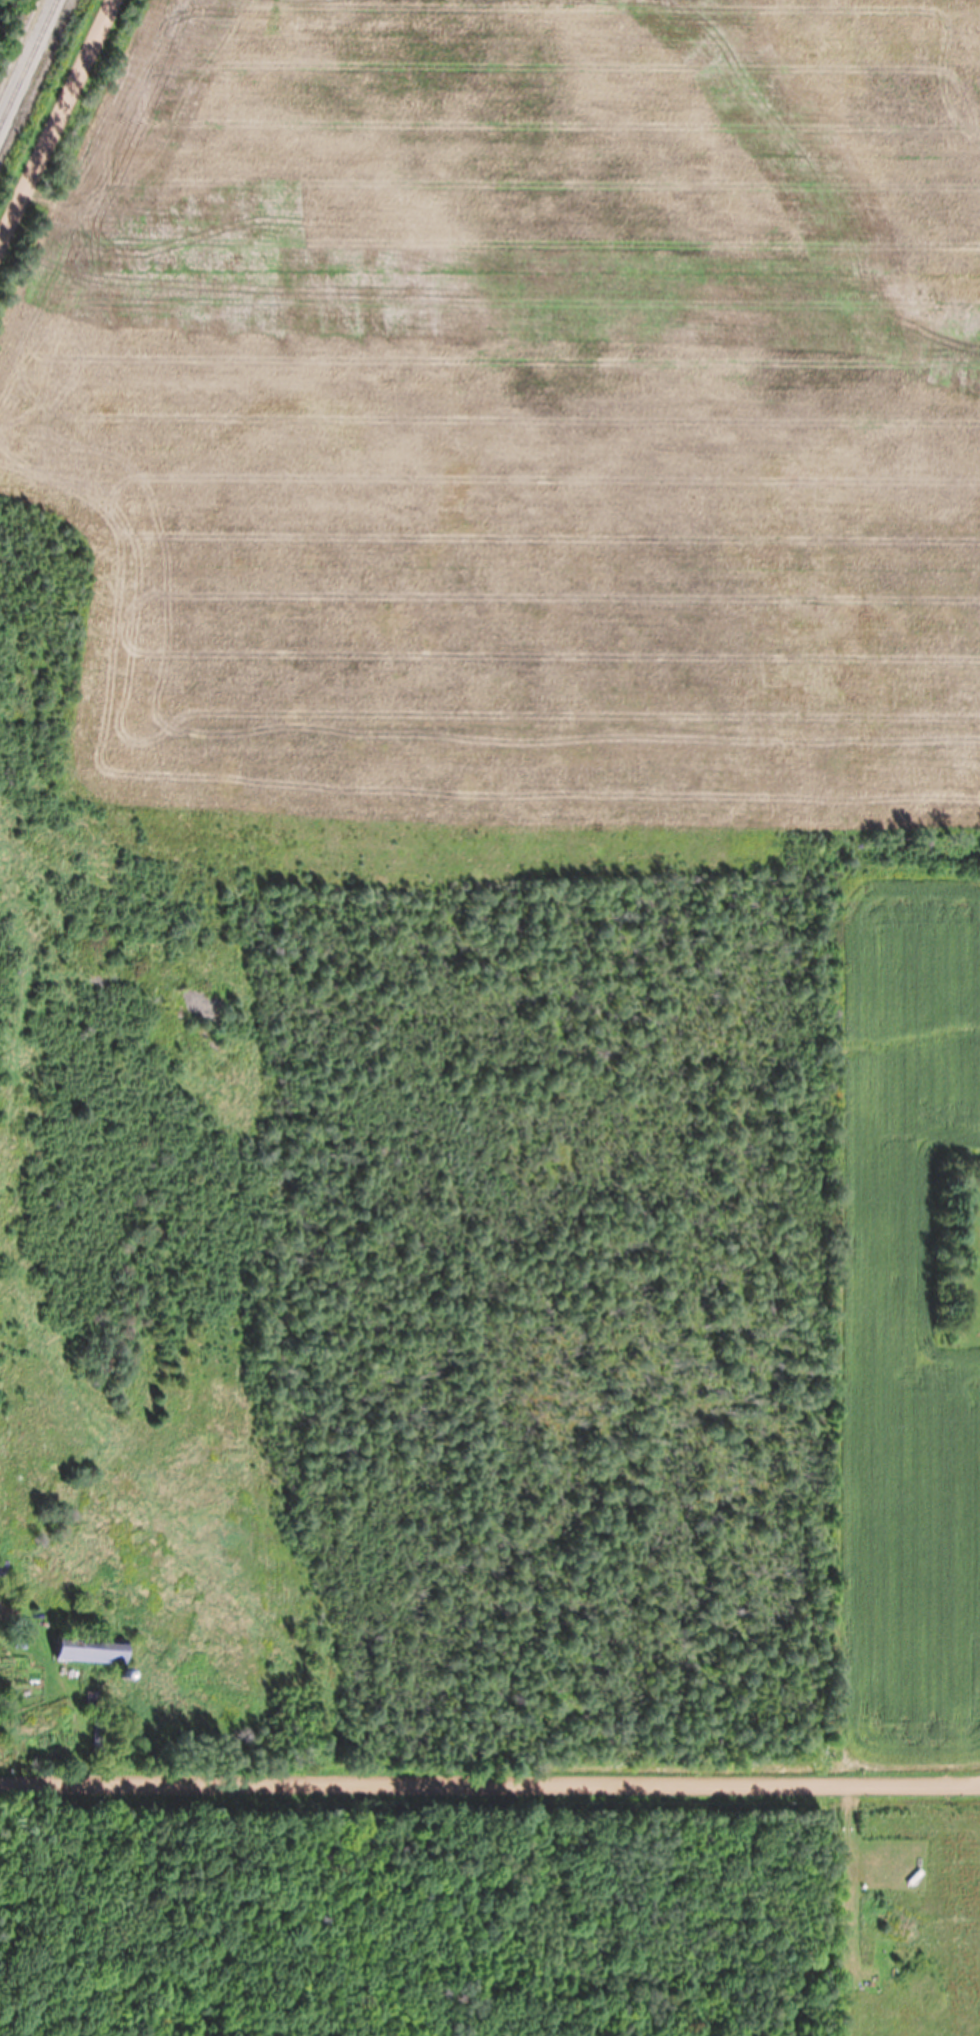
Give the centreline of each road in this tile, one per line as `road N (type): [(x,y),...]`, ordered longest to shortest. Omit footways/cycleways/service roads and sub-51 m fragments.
road 1 (residential): [(0,1785),(979,1783)]
road 2 (residential): [(0,251),(116,0)]

